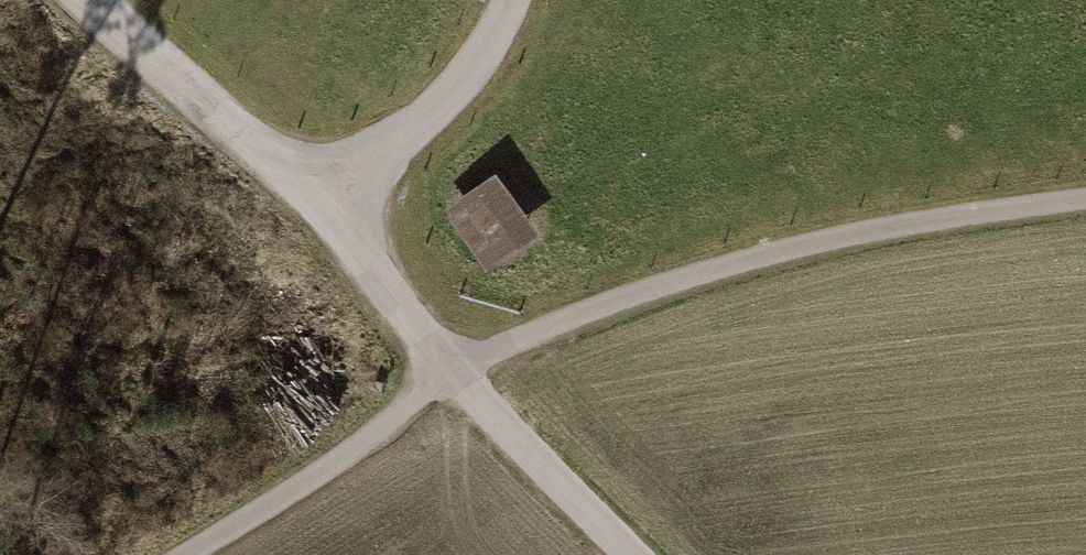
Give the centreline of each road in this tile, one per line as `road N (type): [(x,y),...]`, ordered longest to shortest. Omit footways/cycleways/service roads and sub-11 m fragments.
road 1 (track): [(451,375),(581,313),(795,246),(1085,198)]
road 2 (track): [(89,0),(333,220),(451,375)]
road 3 (track): [(186,554),(374,437),(451,375)]
road 4 (track): [(333,220),(489,67),(520,0)]
road 5 (track): [(633,554),(451,375)]

